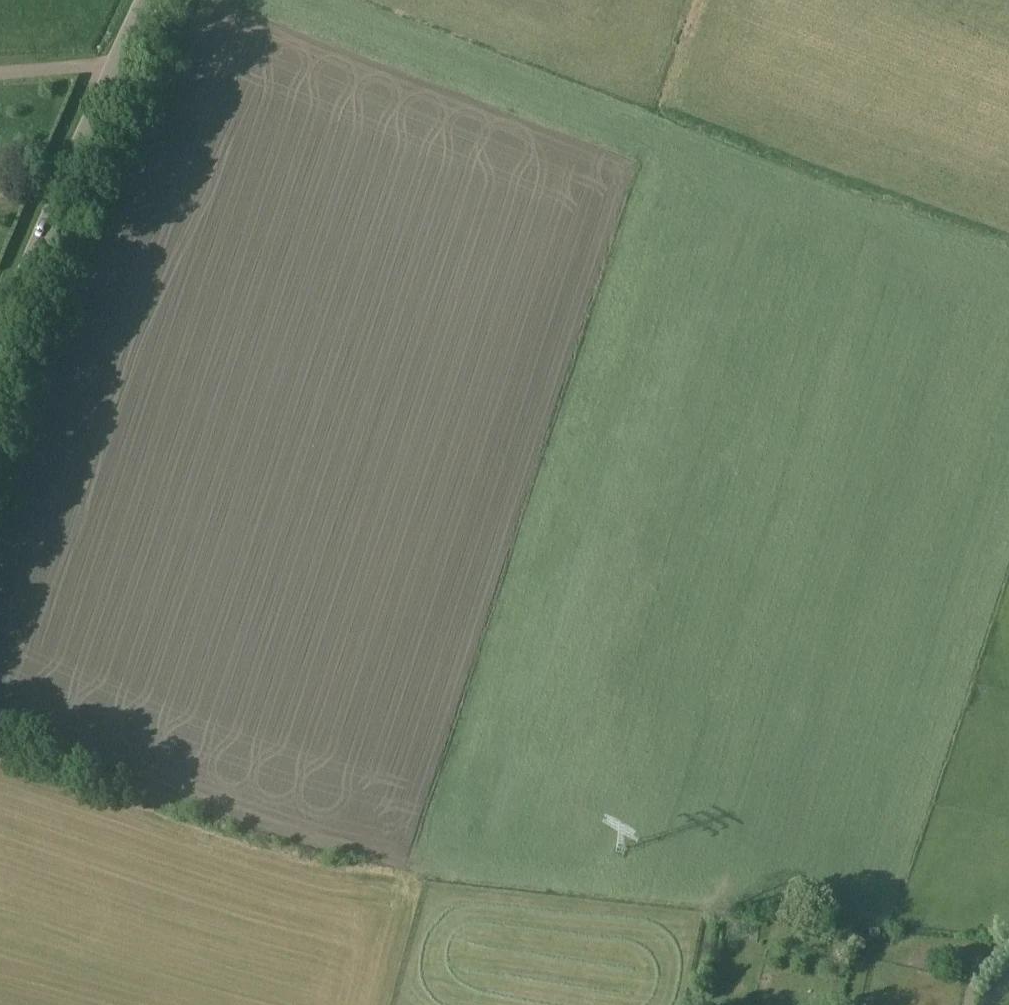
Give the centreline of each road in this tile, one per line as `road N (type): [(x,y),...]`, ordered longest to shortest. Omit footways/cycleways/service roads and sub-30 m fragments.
road 1 (tertiary): [(0,340),(150,0)]

